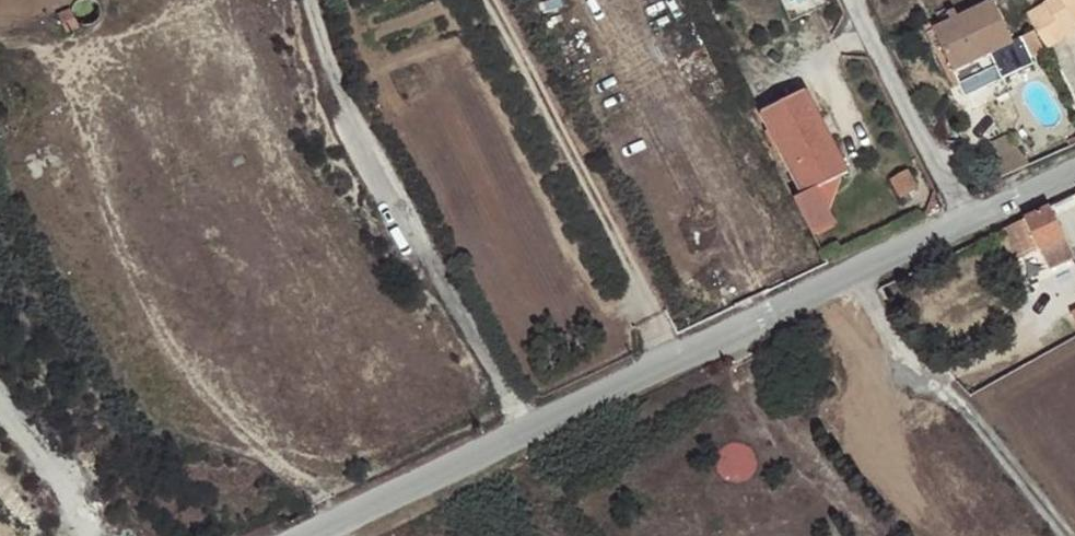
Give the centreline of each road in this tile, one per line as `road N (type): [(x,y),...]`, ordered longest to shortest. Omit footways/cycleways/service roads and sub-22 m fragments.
road 1 (residential): [(525,431),(357,131),(309,0)]
road 2 (unclassified): [(860,272),(525,431)]
road 3 (residential): [(860,272),(904,353),(982,425),(1071,535)]
road 4 (residential): [(853,0),(964,222)]
road 5 (unclassified): [(525,431),(304,535)]
road 6 (unclassified): [(1074,173),(964,222)]

